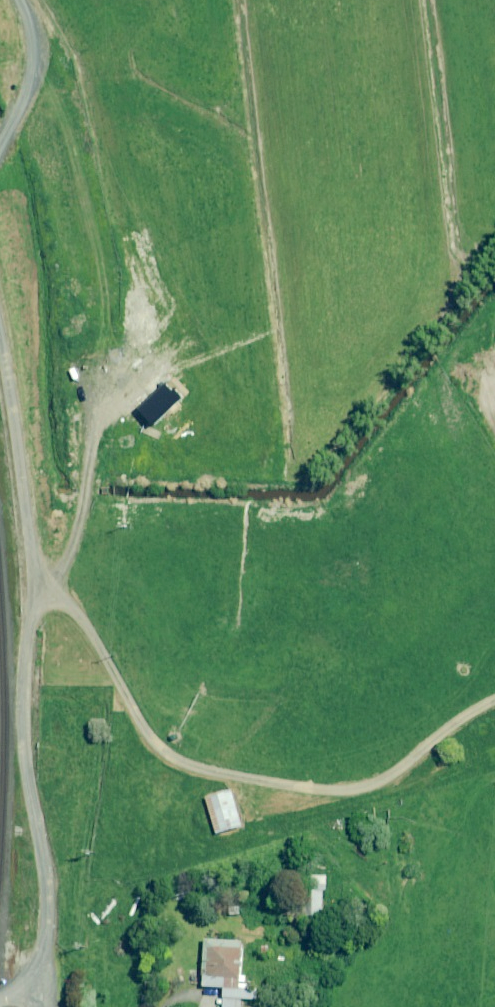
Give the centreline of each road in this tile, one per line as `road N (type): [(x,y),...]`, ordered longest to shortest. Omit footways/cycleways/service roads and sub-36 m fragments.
road 1 (unclassified): [(35,627),(32,758),(57,922),(52,959),(33,989),(0,1001)]
road 2 (track): [(35,627),(0,367)]
road 3 (track): [(0,133),(33,68),(34,38),(19,0)]

